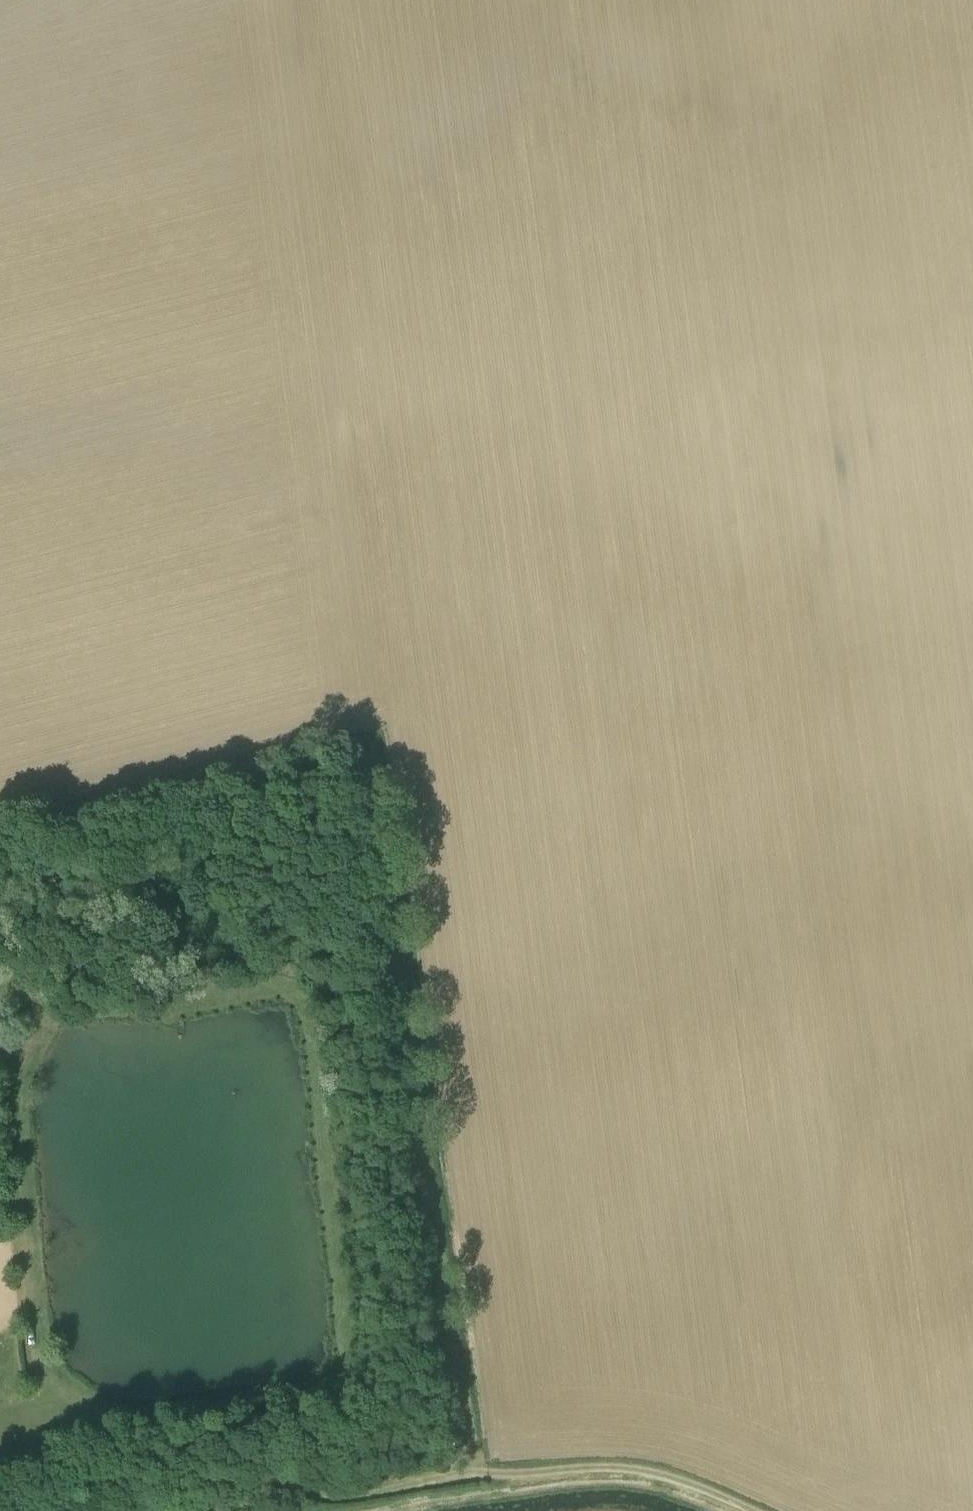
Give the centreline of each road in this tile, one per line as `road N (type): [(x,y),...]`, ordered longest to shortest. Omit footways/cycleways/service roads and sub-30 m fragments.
road 1 (track): [(719,1510),(609,1481),(381,1510)]

